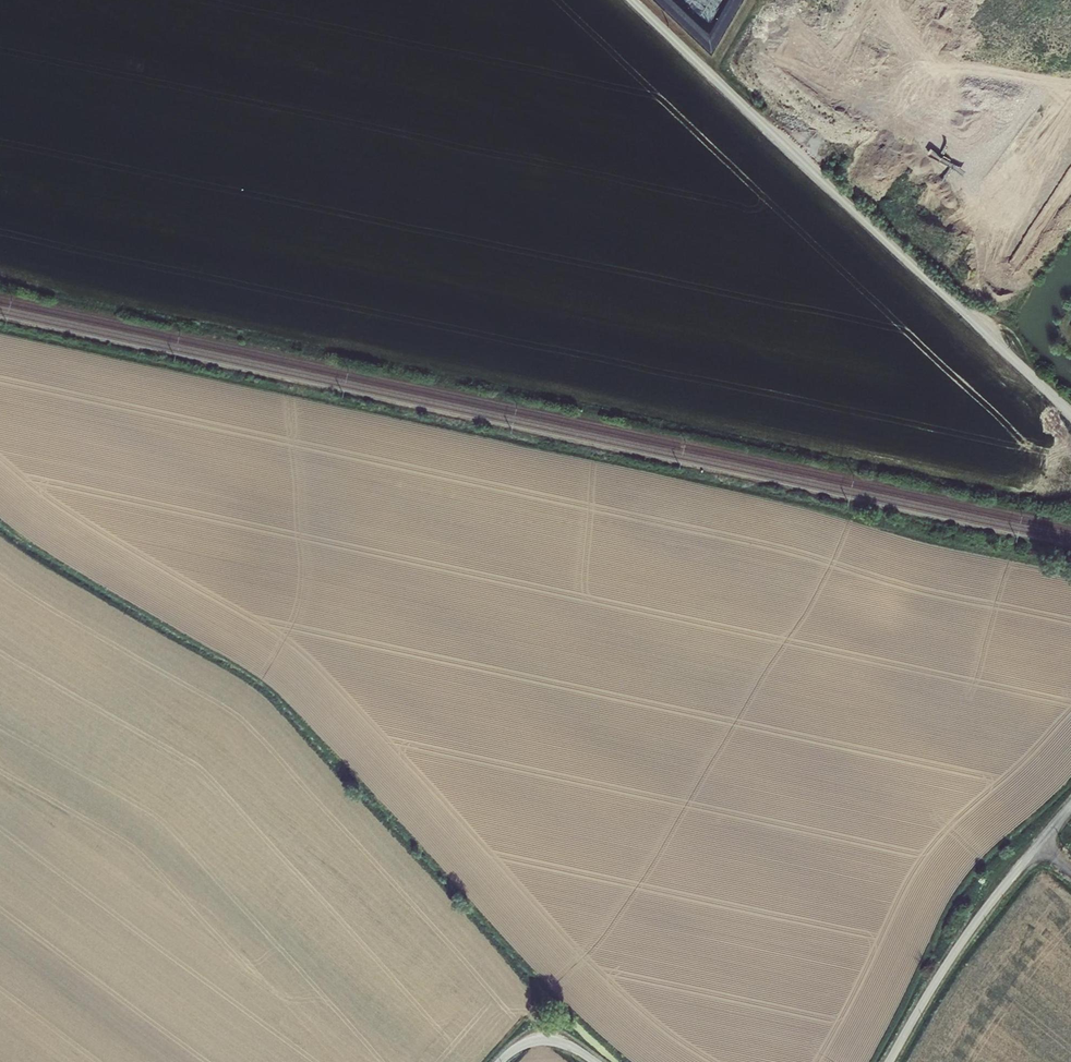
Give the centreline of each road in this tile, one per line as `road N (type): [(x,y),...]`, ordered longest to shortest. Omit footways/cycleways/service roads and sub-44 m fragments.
road 1 (unclassified): [(638,0),(1070,410)]
road 2 (unclassified): [(1040,842),(951,958),(889,1061)]

